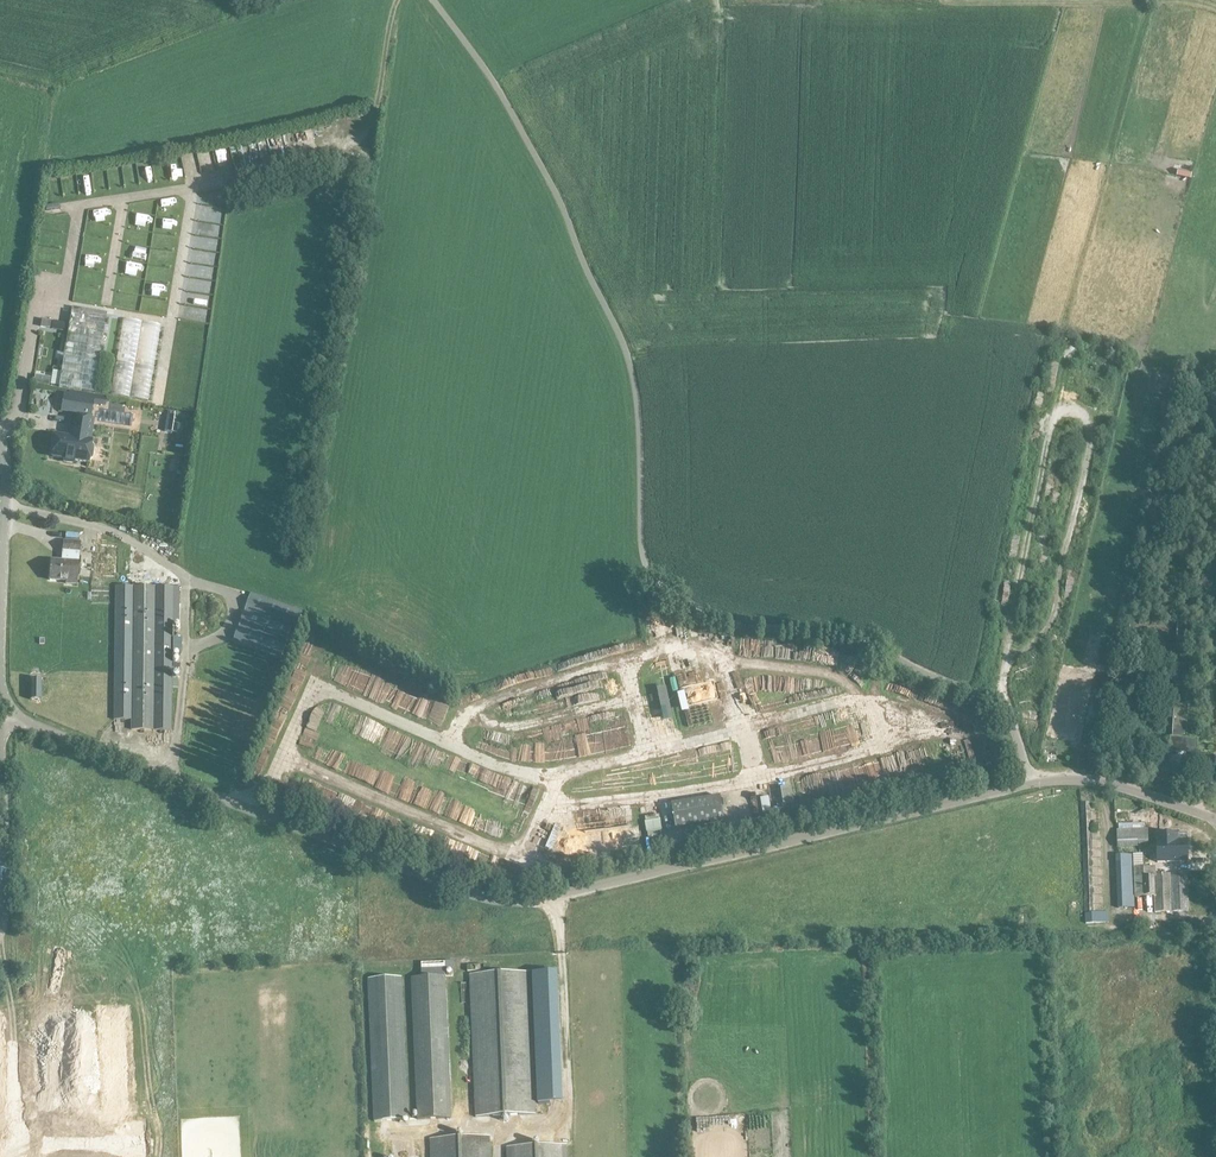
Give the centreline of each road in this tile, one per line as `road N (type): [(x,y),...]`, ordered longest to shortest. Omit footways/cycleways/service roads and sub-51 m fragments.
road 1 (unclassified): [(929,677),(859,642),(703,617),(654,584),(639,540),(636,426),(621,346),(532,154),(432,0)]
road 2 (unclassified): [(250,811),(462,895),(507,904),(1047,783)]
road 3 (unclassified): [(250,811),(303,709),(326,689),(524,775),(549,776),(929,677)]
road 4 (unclassified): [(0,712),(250,811)]
road 5 (unclassified): [(0,638),(0,440)]
road 6 (unclassified): [(1047,783),(1096,784),(1215,821)]
road 7 (unclassified): [(0,921),(0,750)]
road 8 (unclassified): [(1047,783),(1028,763),(1007,716),(929,677)]
road 9 (track): [(398,0),(367,129)]

